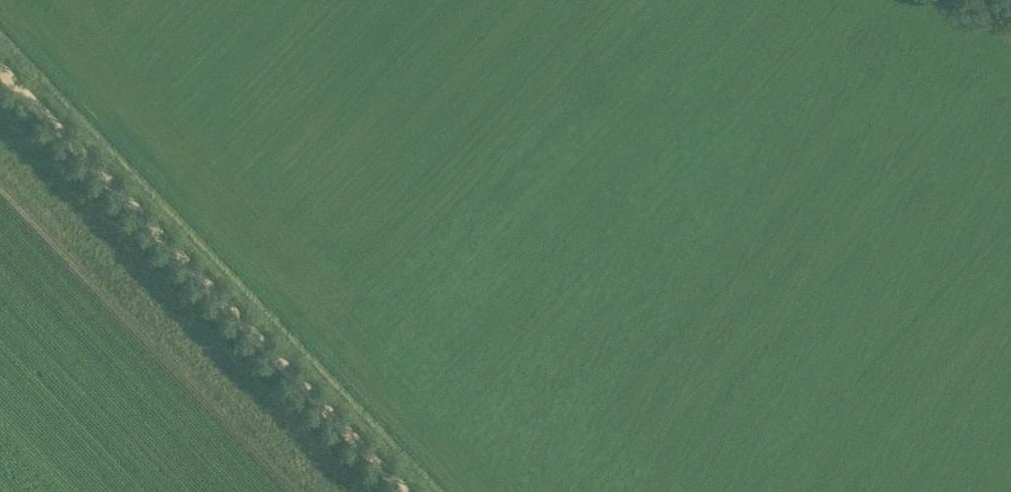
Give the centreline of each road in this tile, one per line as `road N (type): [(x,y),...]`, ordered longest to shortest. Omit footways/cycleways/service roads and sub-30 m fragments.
road 1 (track): [(0,68),(408,491)]

